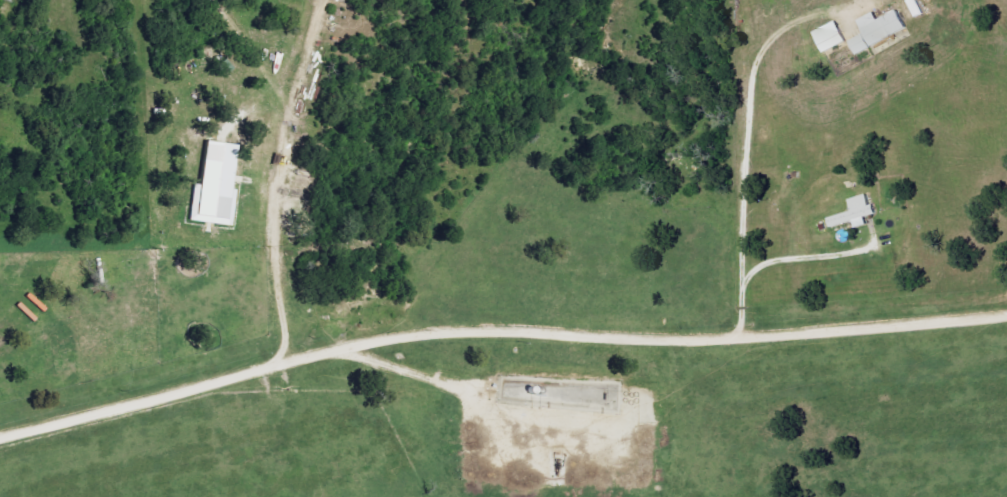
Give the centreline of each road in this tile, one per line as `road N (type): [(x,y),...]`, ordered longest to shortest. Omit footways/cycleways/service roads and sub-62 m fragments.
road 1 (residential): [(1006,310),(743,332),(417,335),(319,353),(133,409),(0,438)]

